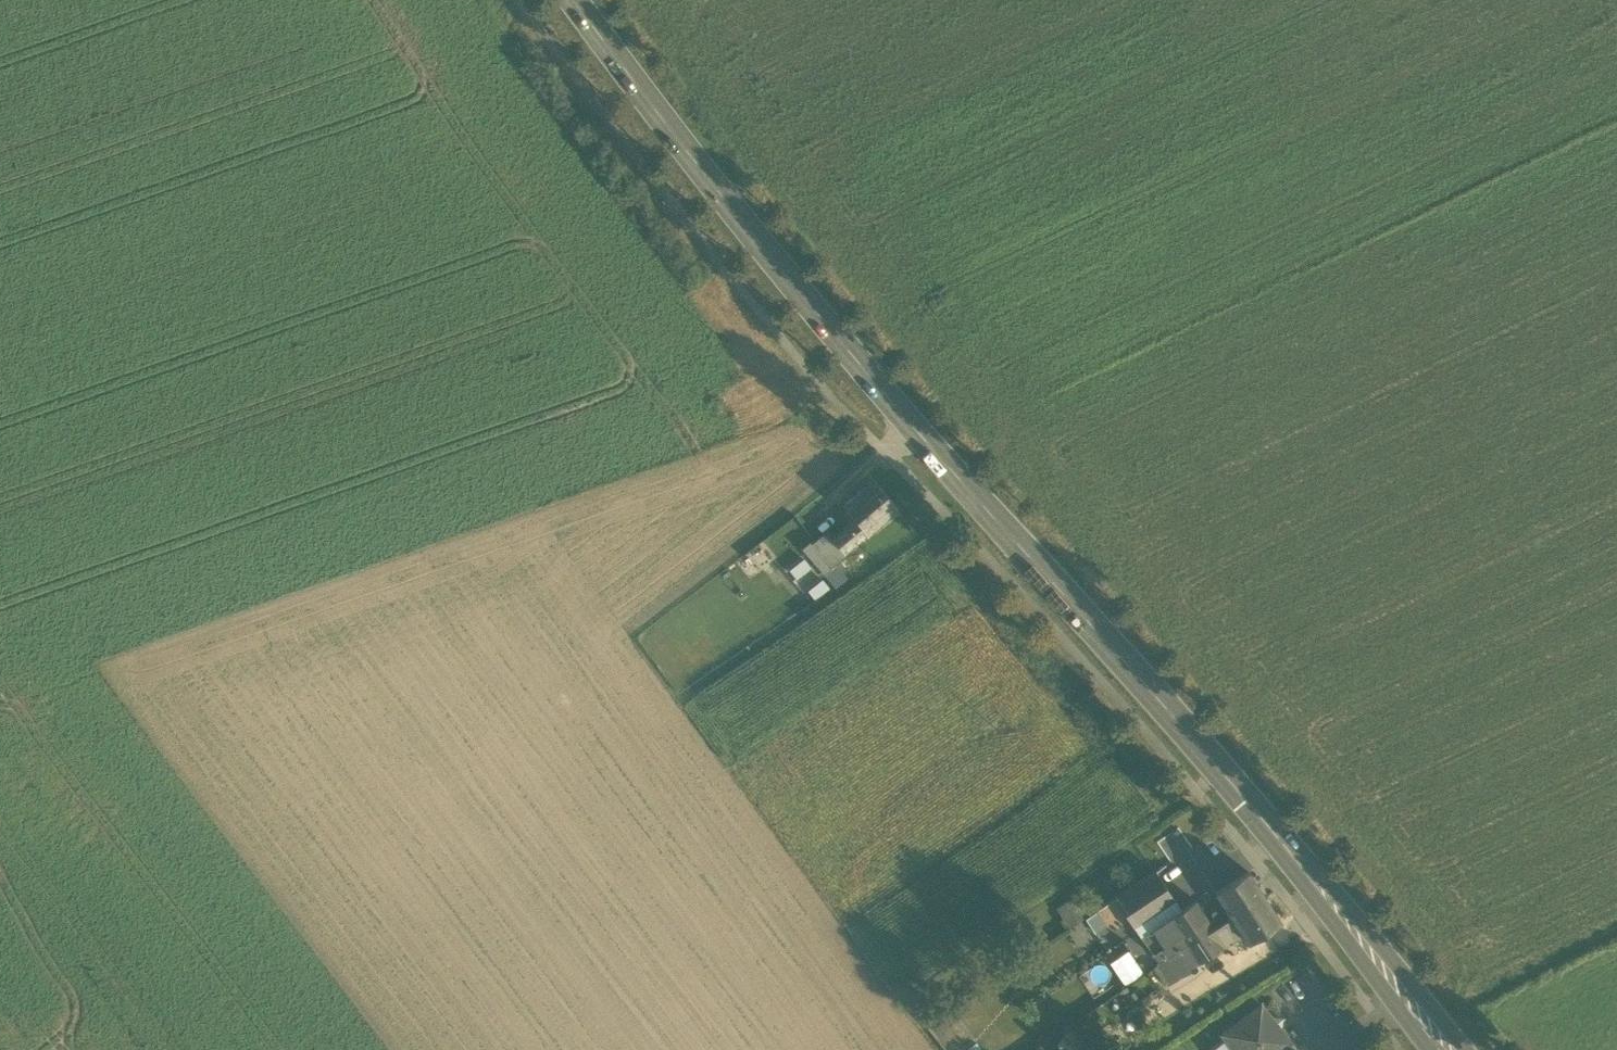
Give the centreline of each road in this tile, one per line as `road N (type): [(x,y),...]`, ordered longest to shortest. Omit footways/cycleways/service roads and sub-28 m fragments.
road 1 (primary): [(1448,1049),(1259,814),(751,237),(573,0)]

